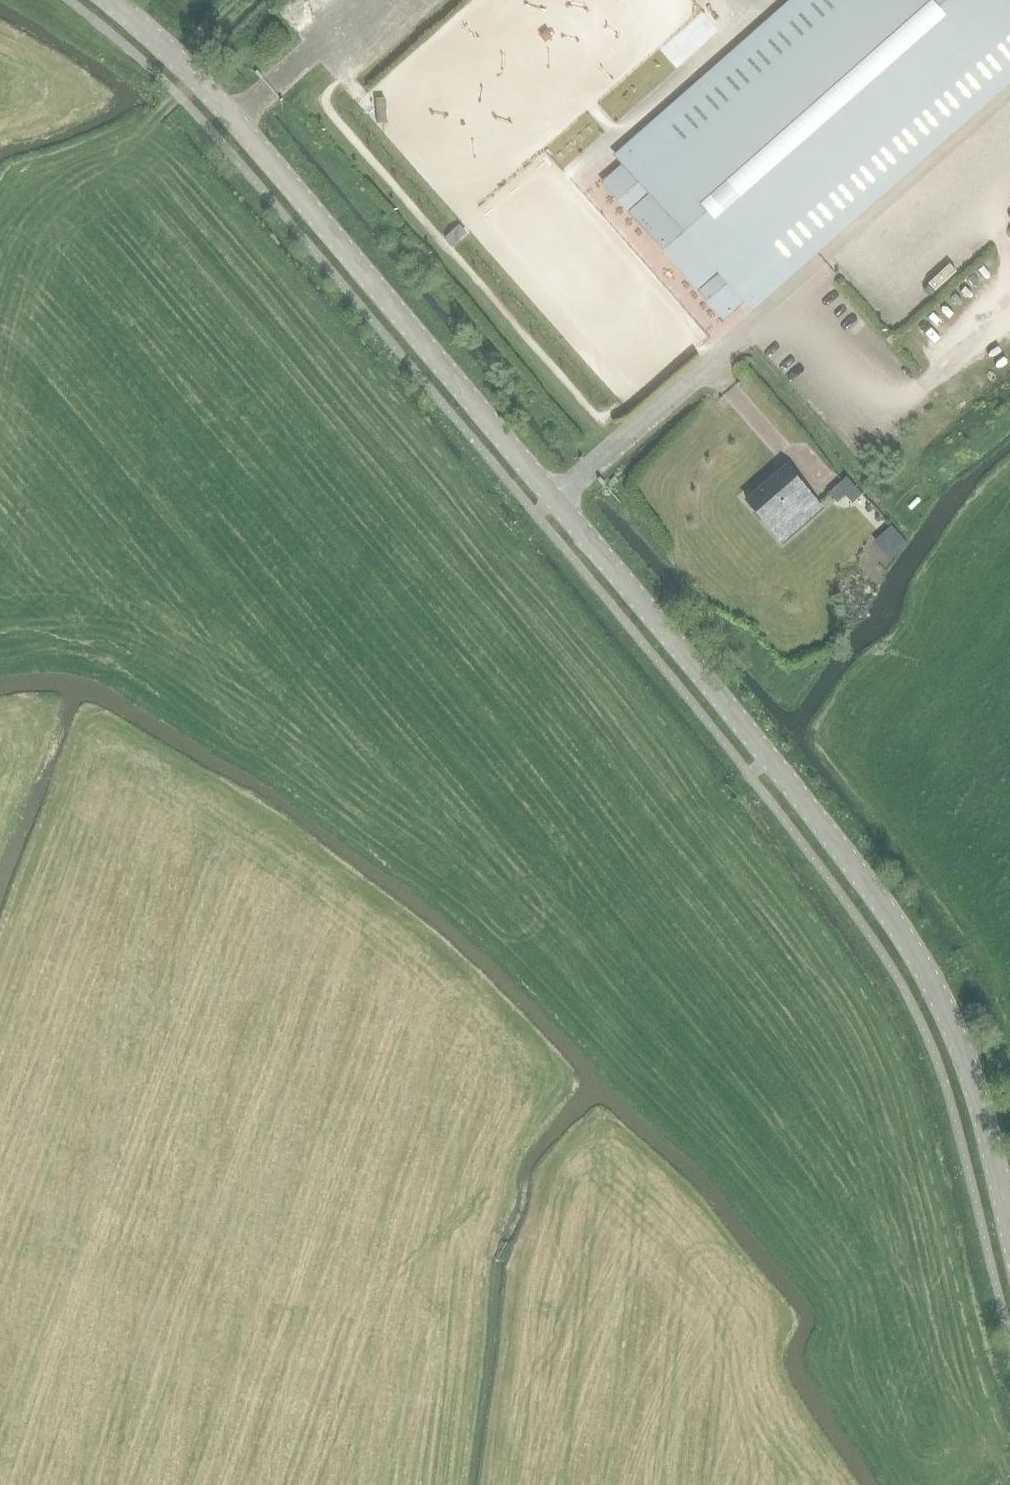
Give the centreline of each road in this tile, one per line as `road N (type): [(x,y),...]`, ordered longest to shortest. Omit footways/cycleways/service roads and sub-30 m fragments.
road 1 (tertiary): [(109,0),(207,89),(660,624),(896,921),(967,1065),(1009,1232)]

